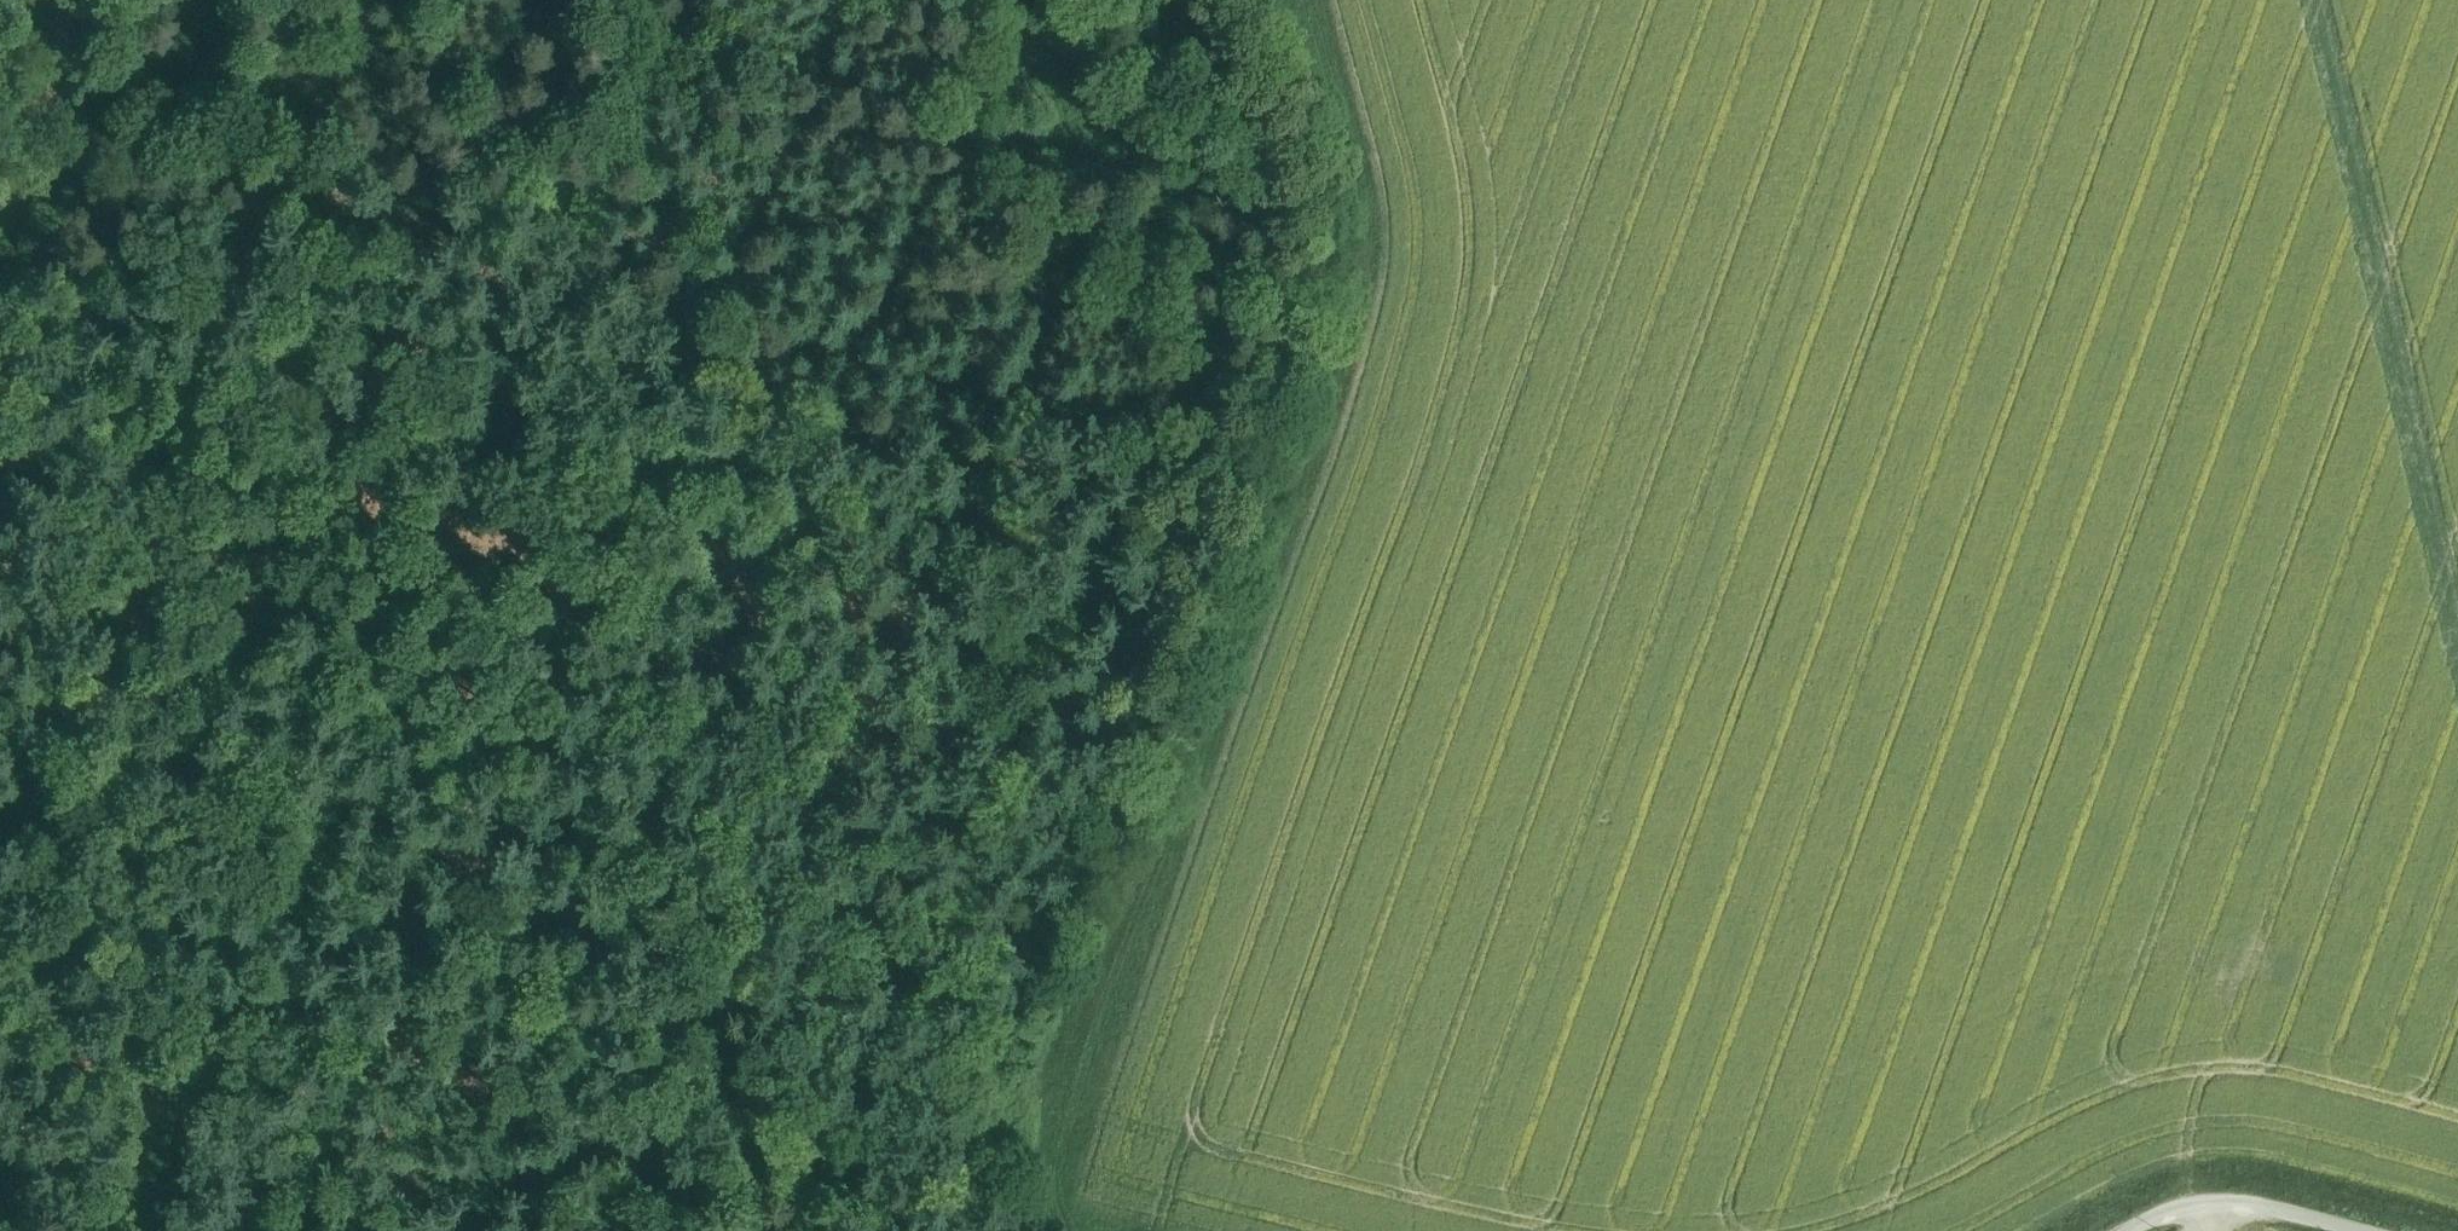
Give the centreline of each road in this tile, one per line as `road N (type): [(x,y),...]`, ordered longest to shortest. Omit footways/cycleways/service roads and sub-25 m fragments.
road 1 (unclassified): [(2365,1230),(2261,1203),(2177,1207),(2132,1230)]
road 2 (track): [(0,177),(59,127),(46,53),(61,0)]

